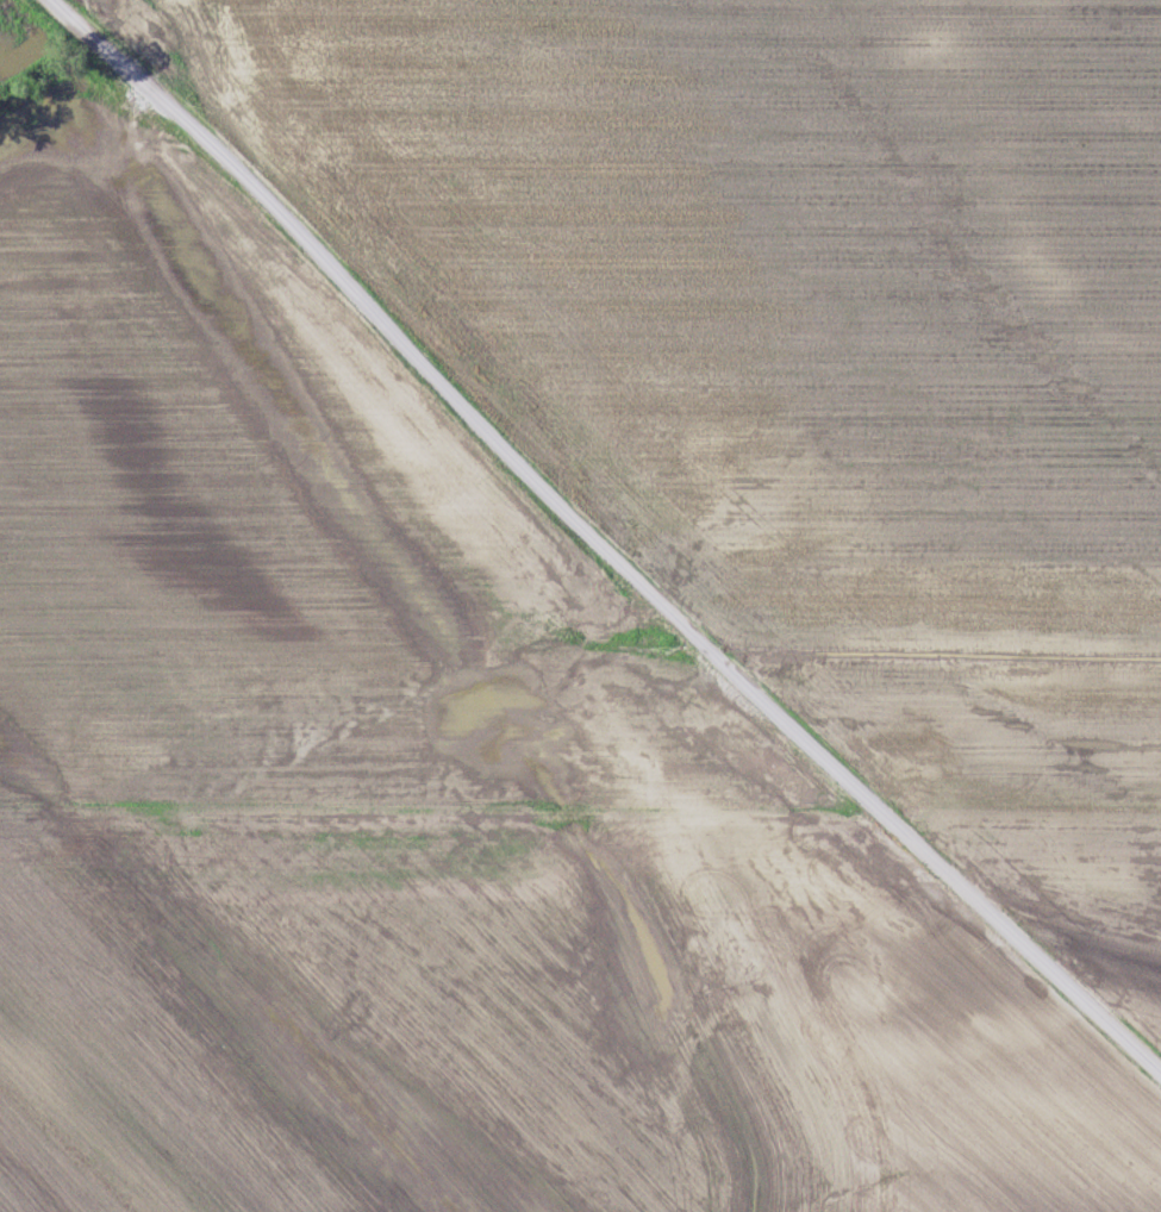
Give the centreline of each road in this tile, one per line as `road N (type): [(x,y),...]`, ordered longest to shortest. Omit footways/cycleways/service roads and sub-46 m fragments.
road 1 (residential): [(873,804),(323,252),(53,0)]
road 2 (residential): [(1160,1082),(873,804)]

